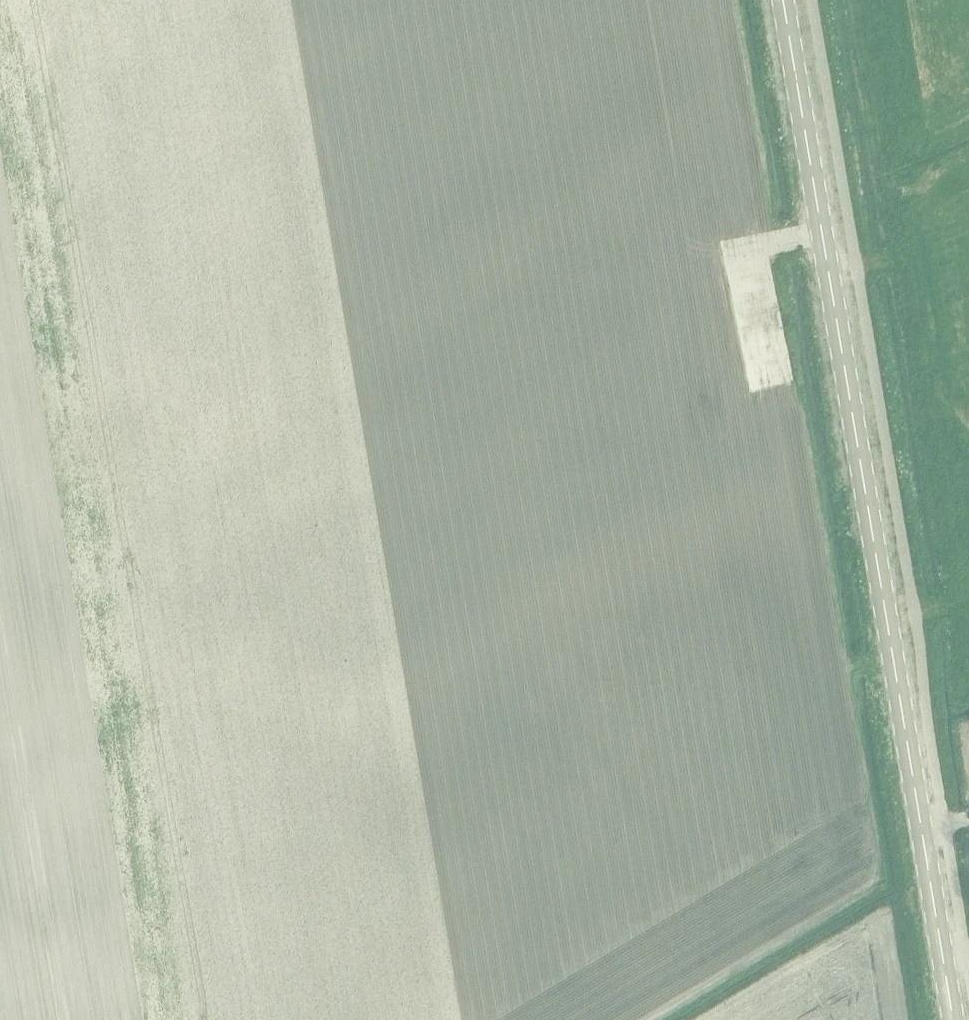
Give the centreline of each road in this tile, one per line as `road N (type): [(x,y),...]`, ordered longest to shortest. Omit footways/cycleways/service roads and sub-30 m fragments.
road 1 (tertiary): [(953,1019),(783,0)]

